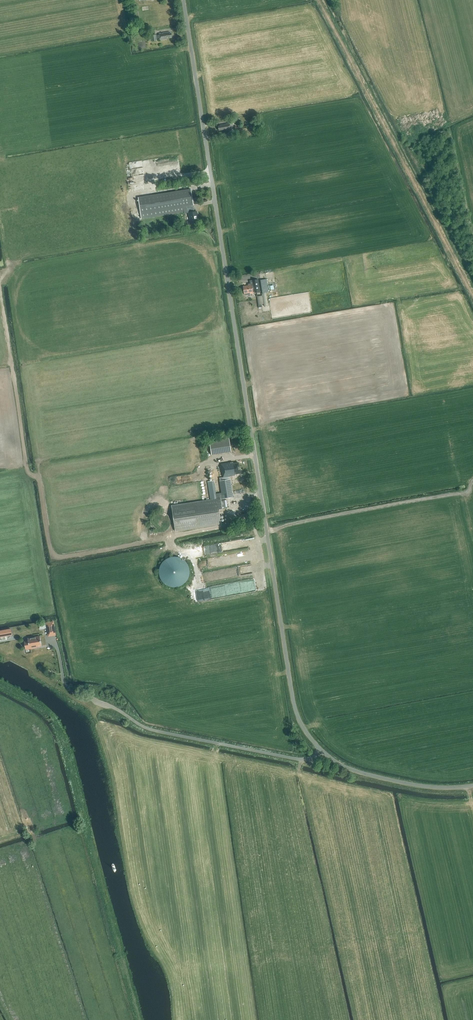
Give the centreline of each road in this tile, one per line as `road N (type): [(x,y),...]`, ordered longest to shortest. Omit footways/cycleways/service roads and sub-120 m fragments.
road 1 (unclassified): [(406,783),(328,756),(294,706),(184,0)]
road 2 (track): [(162,537),(55,556),(39,477)]

